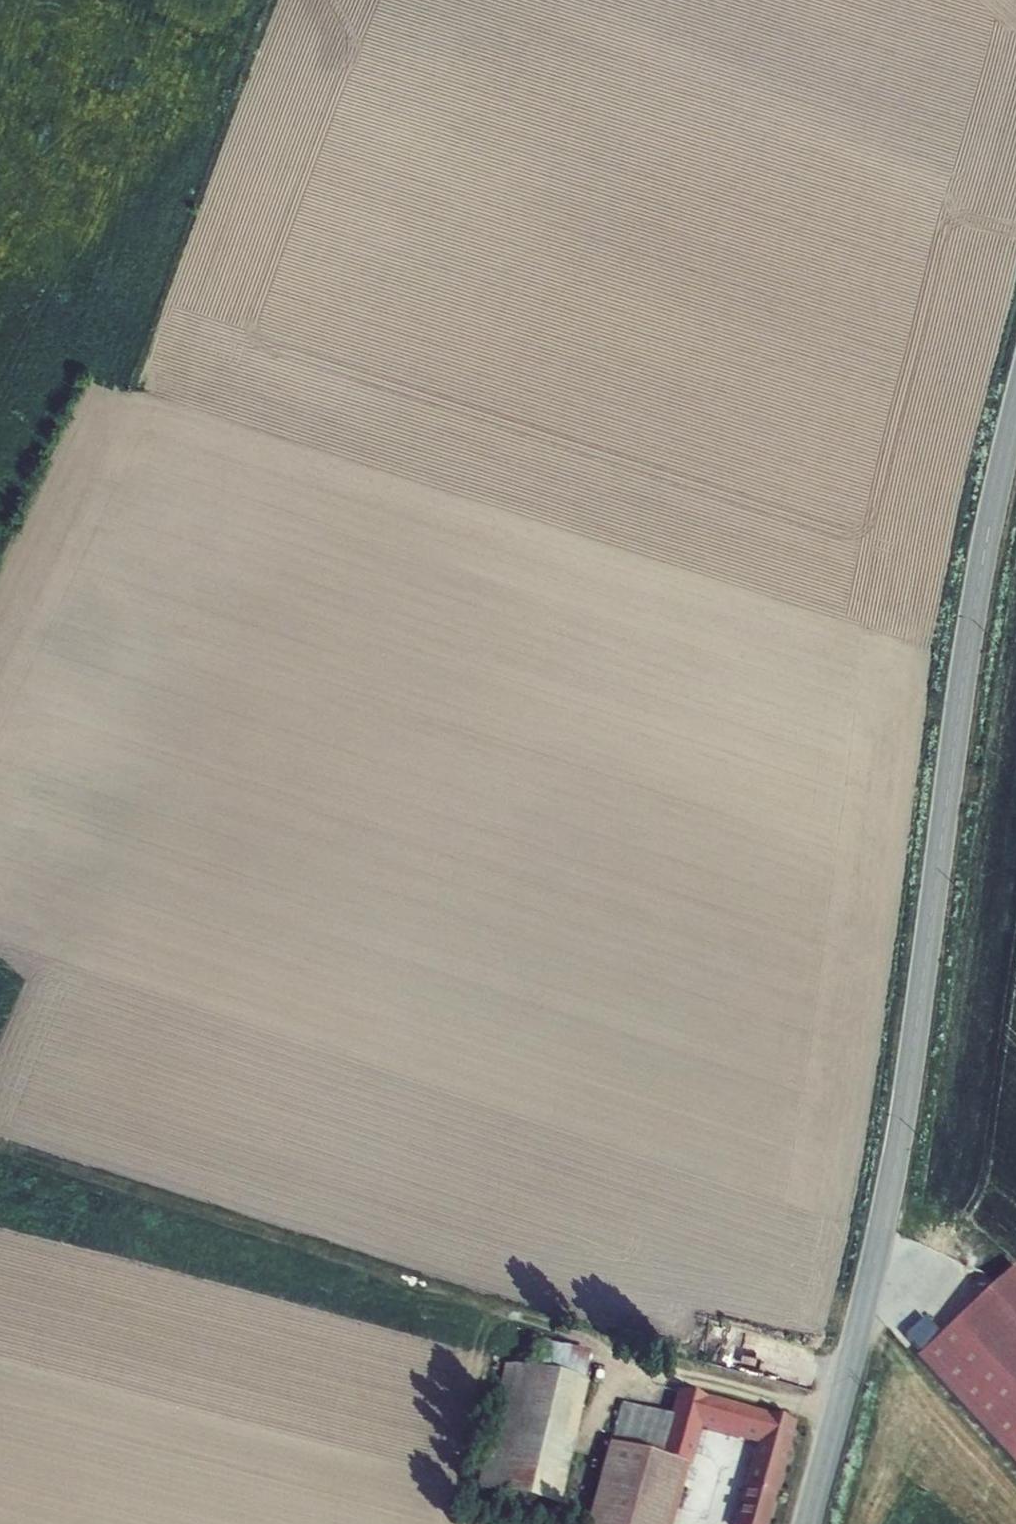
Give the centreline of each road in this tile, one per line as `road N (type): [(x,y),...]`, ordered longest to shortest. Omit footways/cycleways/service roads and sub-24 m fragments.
road 1 (tertiary): [(1015,408),(970,638),(895,1165),(808,1523)]

